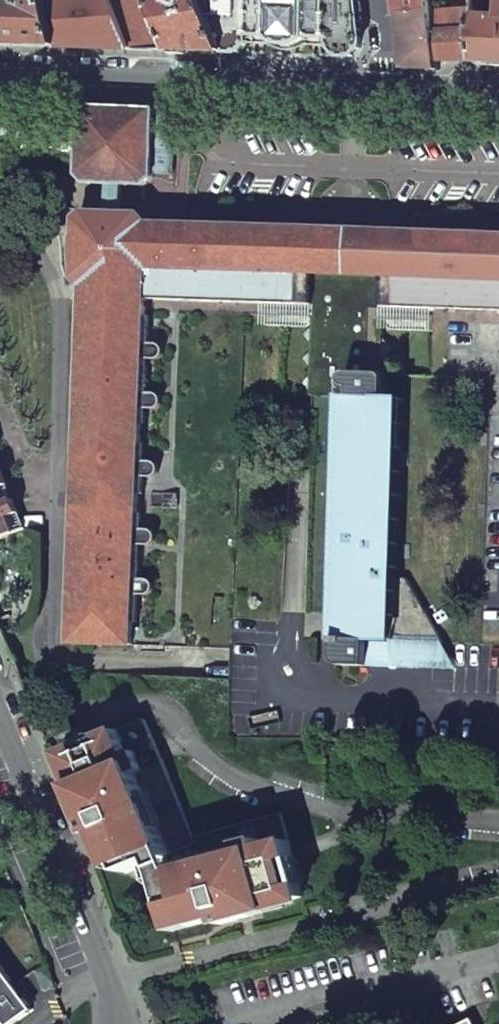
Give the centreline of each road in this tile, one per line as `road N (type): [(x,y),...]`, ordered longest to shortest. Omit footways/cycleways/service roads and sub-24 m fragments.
road 1 (residential): [(0,70),(385,89)]
road 2 (residential): [(119,1023),(0,713)]

